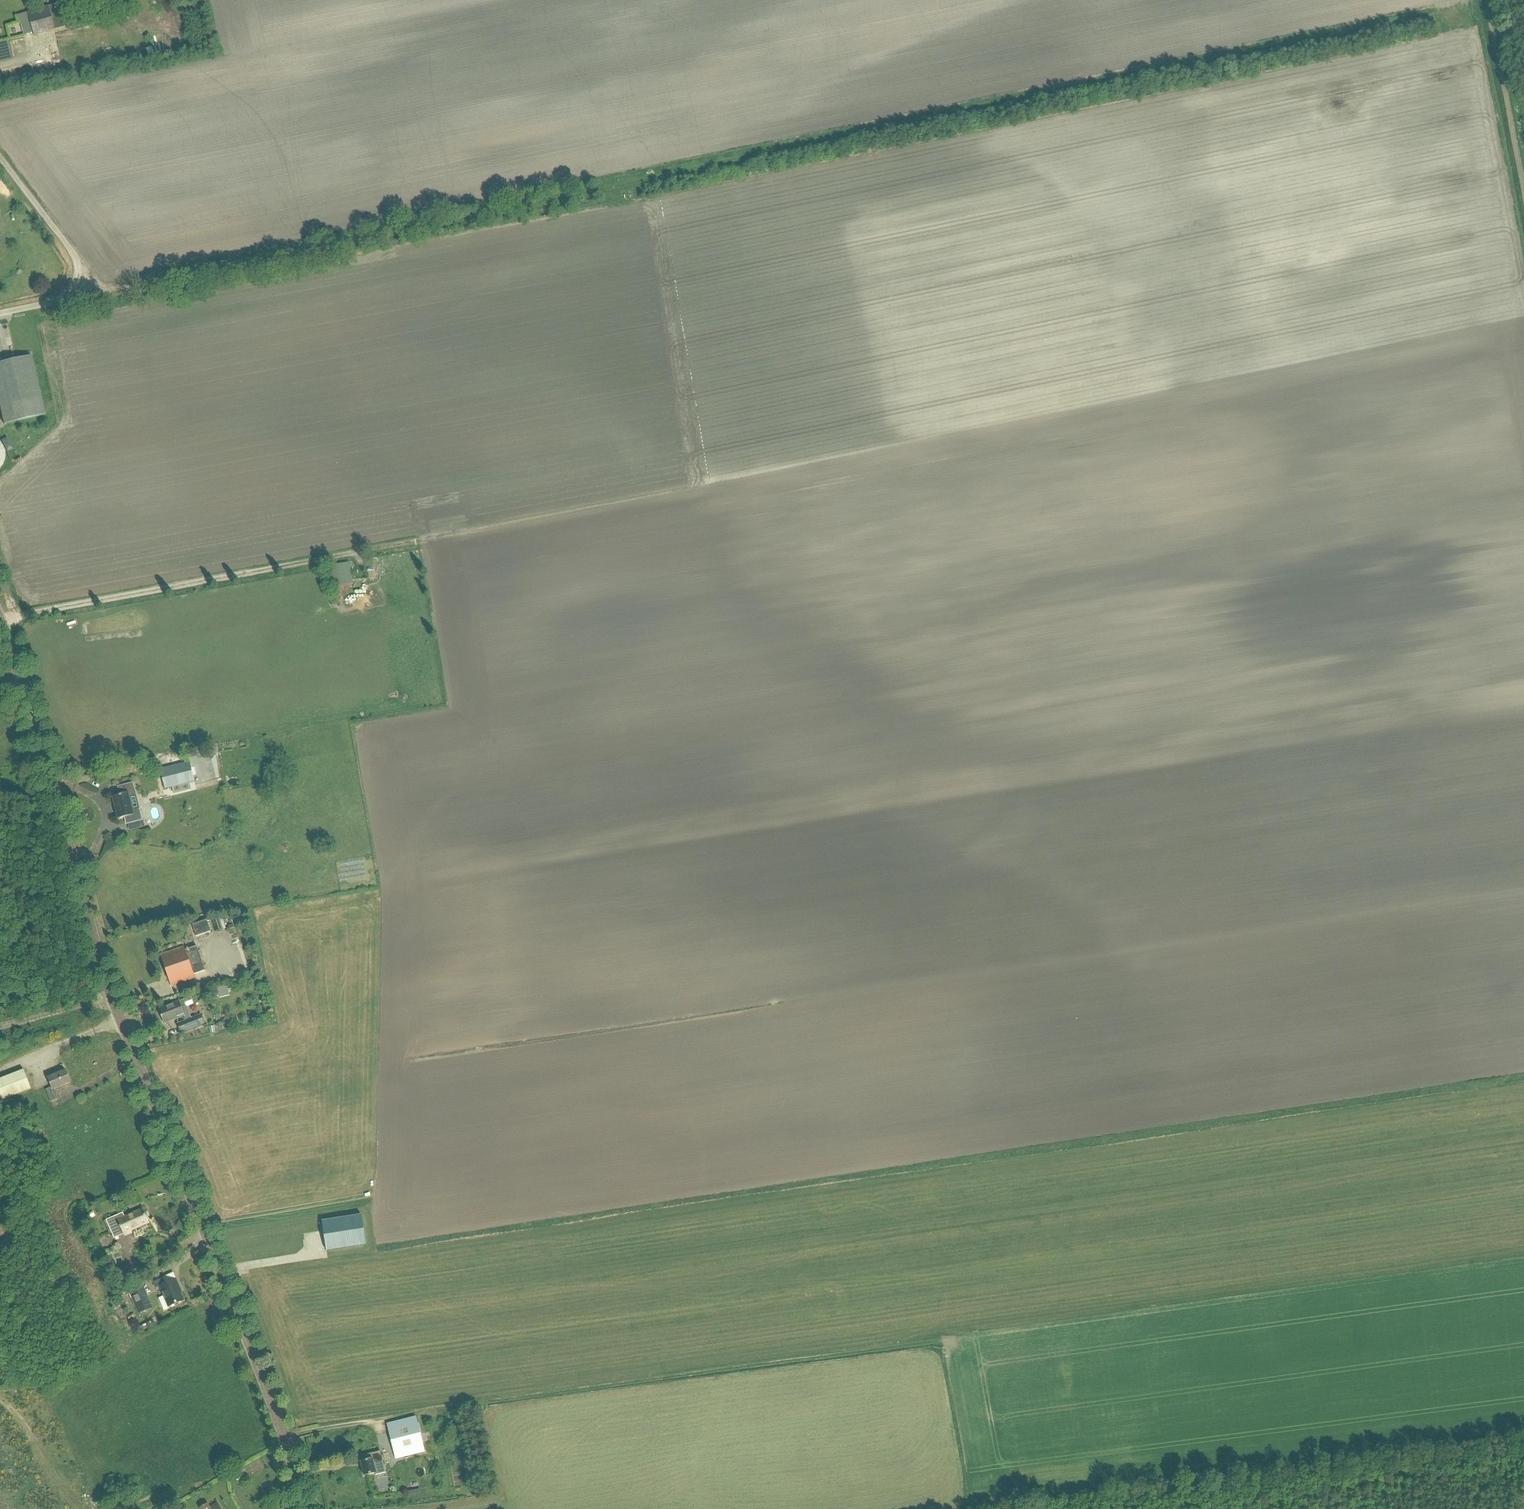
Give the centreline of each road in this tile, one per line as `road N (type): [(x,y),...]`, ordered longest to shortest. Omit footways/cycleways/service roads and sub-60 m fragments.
road 1 (track): [(1482,0),(1483,6),(1431,18),(135,285)]
road 2 (tertiary): [(306,1508),(287,1431),(115,1001),(0,623)]
road 3 (track): [(0,617),(413,543)]
road 4 (residential): [(0,158),(73,254),(88,295)]

